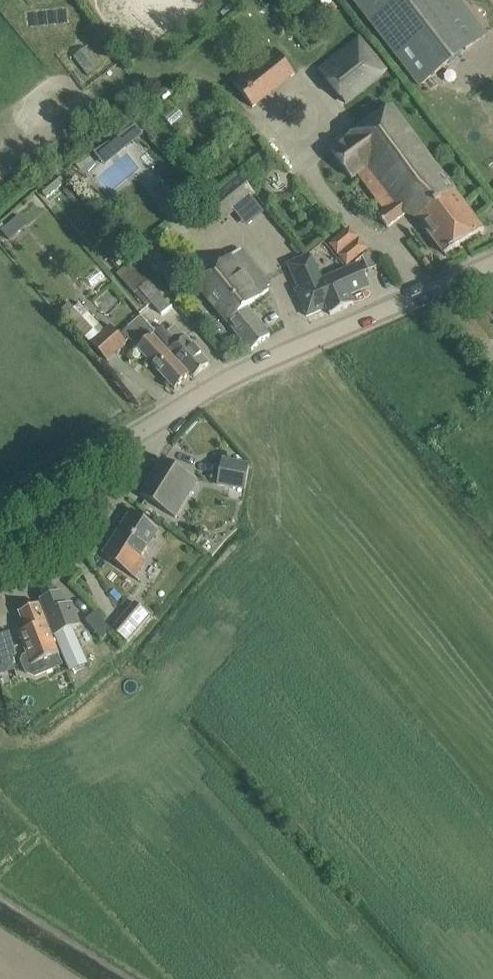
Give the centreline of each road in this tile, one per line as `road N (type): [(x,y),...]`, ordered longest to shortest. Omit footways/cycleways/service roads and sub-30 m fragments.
road 1 (tertiary): [(163,418),(229,379),(492,262)]
road 2 (residential): [(0,590),(47,579),(80,554),(163,418)]
road 3 (tertiary): [(0,512),(163,418)]

